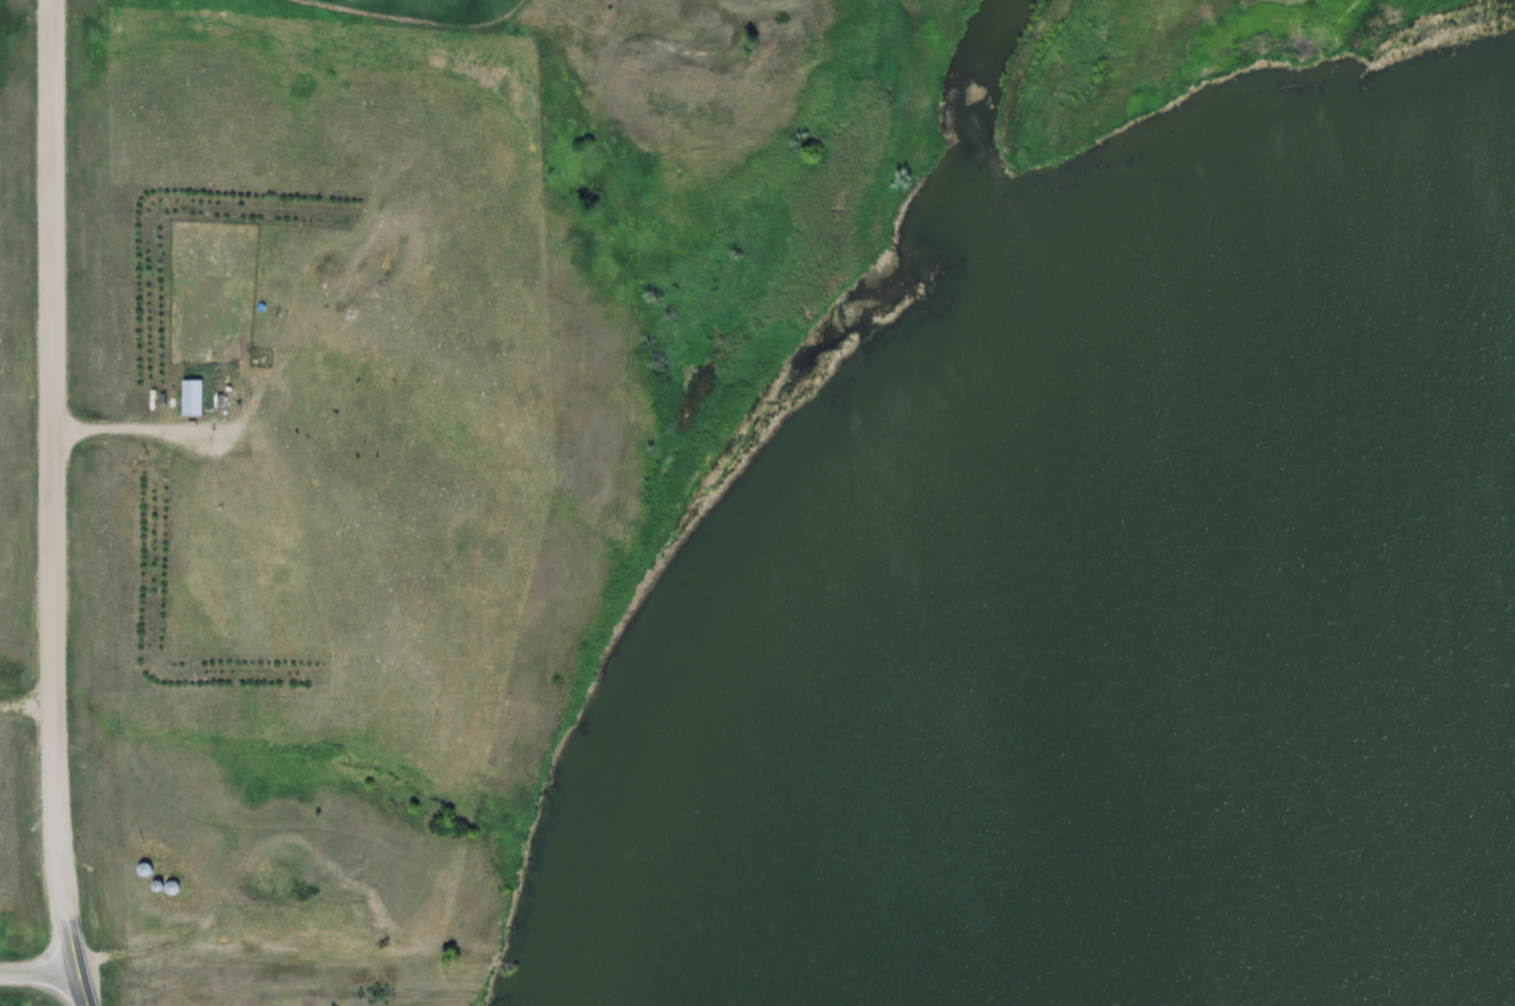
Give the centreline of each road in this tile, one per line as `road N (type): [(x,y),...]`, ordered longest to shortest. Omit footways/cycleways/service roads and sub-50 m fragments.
road 1 (tertiary): [(74,976),(57,893),(51,789),(50,0)]

